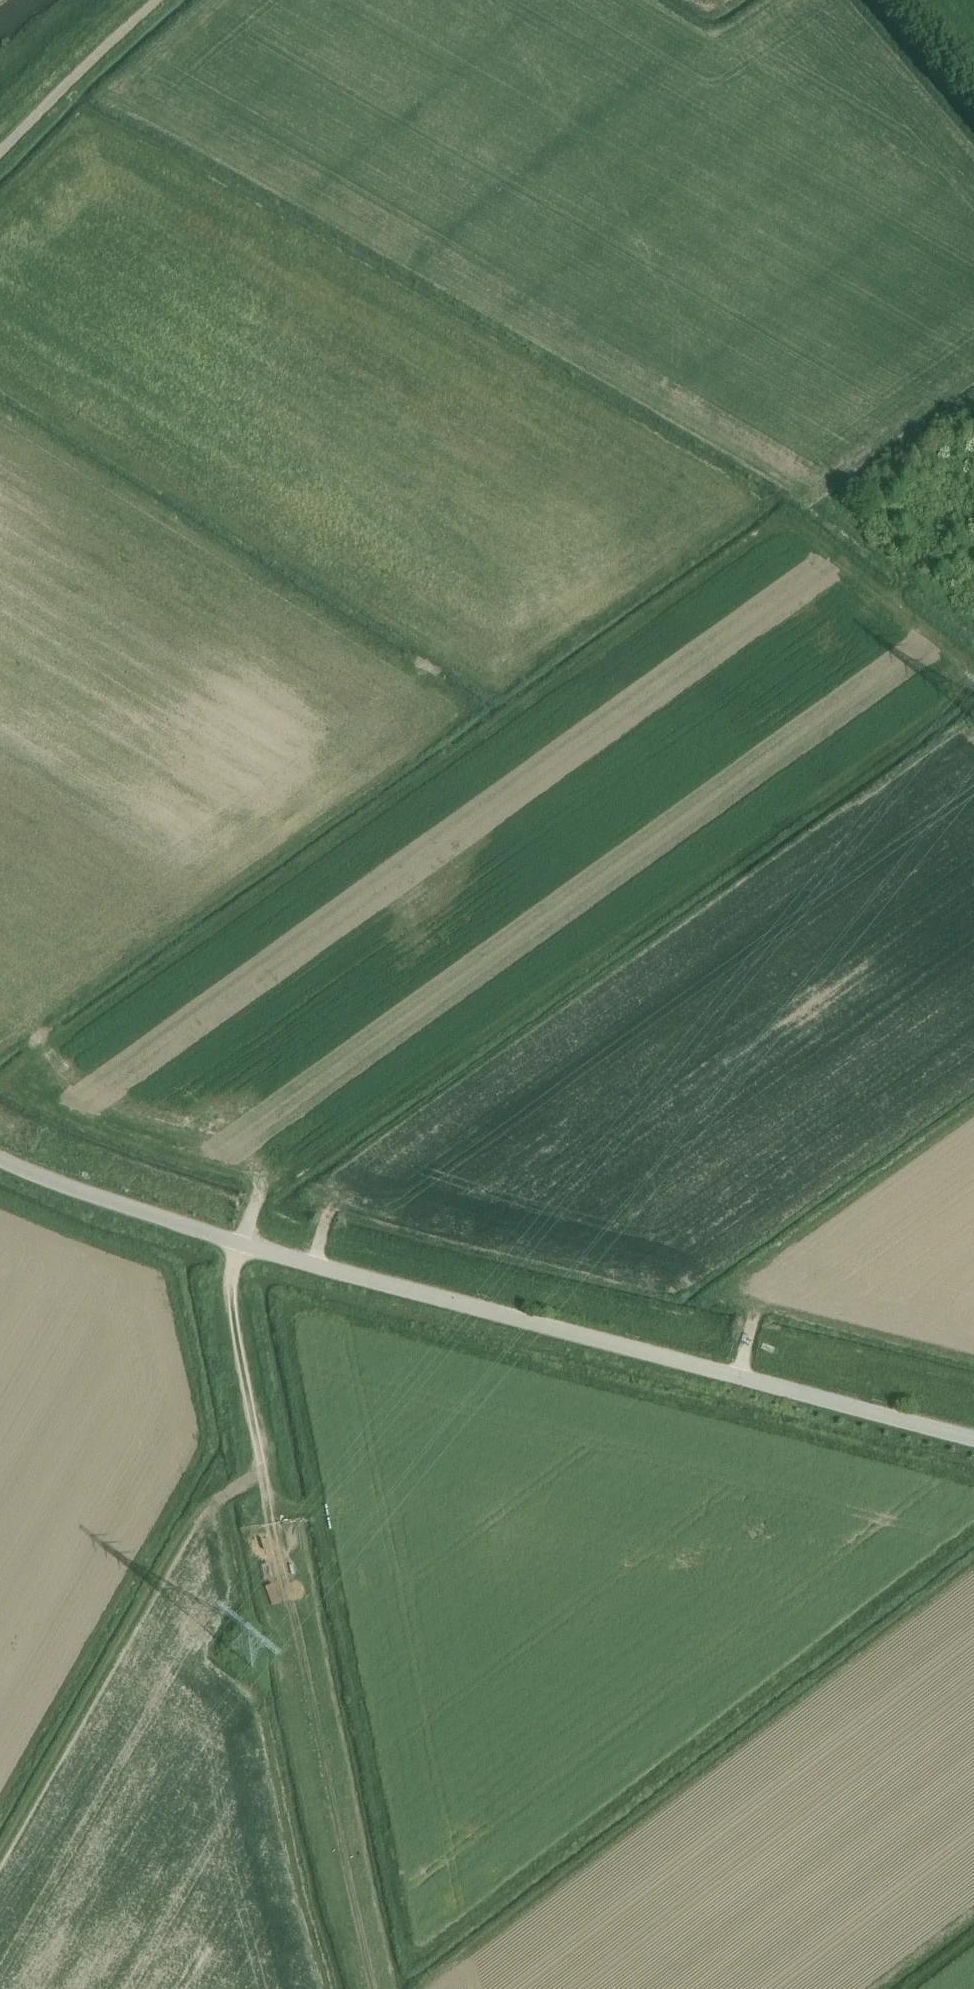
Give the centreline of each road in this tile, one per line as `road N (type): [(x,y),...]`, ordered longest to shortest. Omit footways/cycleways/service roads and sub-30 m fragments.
road 1 (unclassified): [(0,1160),(93,1199),(236,1243),(973,1439)]
road 2 (track): [(236,1243),(230,1297),(303,1690),(377,1988)]
road 3 (unclassified): [(0,153),(160,0)]

